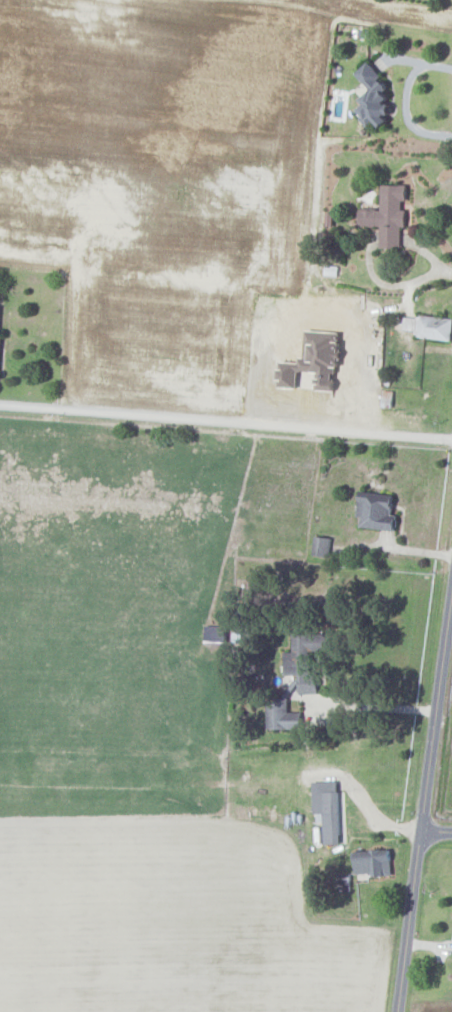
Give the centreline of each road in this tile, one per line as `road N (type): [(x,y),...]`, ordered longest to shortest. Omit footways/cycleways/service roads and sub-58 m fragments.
road 1 (residential): [(451,438),(0,405)]
road 2 (residential): [(401,1011),(451,622)]

